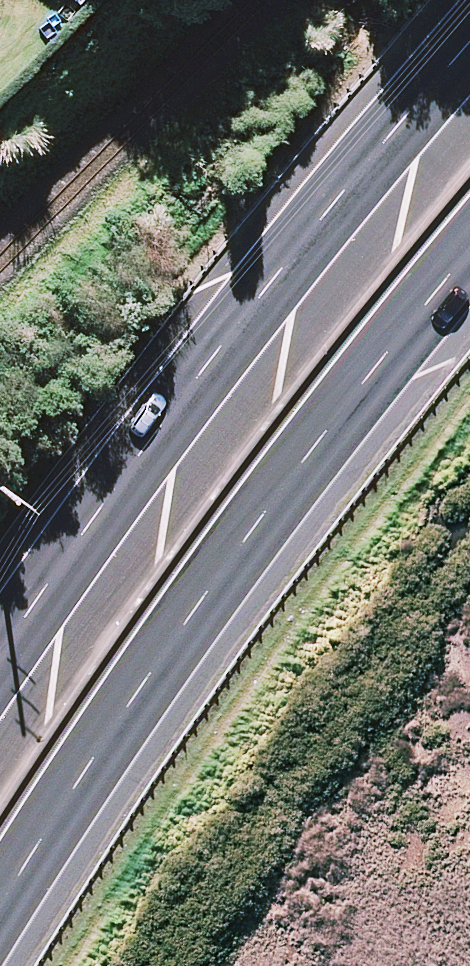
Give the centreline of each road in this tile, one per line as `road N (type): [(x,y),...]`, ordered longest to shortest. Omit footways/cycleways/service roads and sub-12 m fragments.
road 1 (trunk): [(0,770),(310,323),(469,131)]
road 2 (trunk): [(469,326),(327,500),(143,756),(7,965)]

